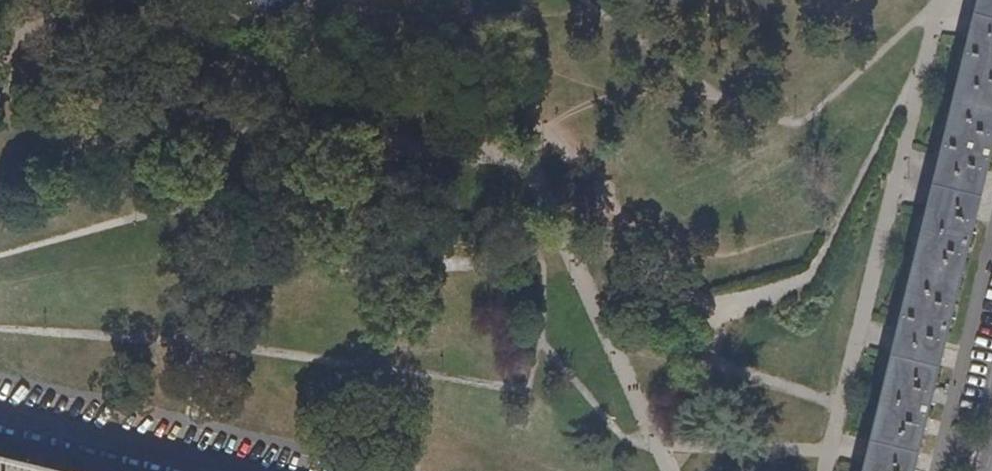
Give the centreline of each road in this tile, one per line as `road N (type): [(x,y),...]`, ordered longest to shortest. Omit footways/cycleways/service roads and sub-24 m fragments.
road 1 (residential): [(0,423),(205,470)]

